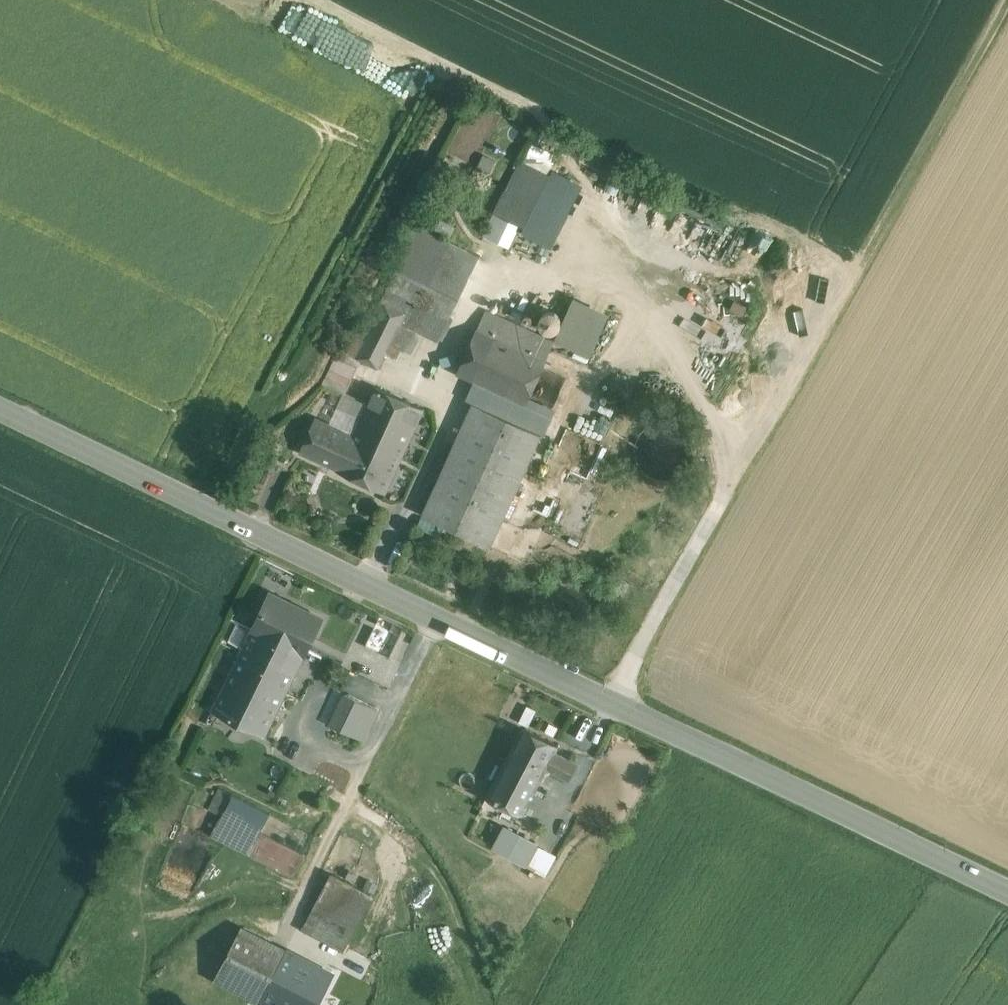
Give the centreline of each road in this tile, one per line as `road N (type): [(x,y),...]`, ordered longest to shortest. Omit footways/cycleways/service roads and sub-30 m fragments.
road 1 (tertiary): [(1007,893),(0,406)]

